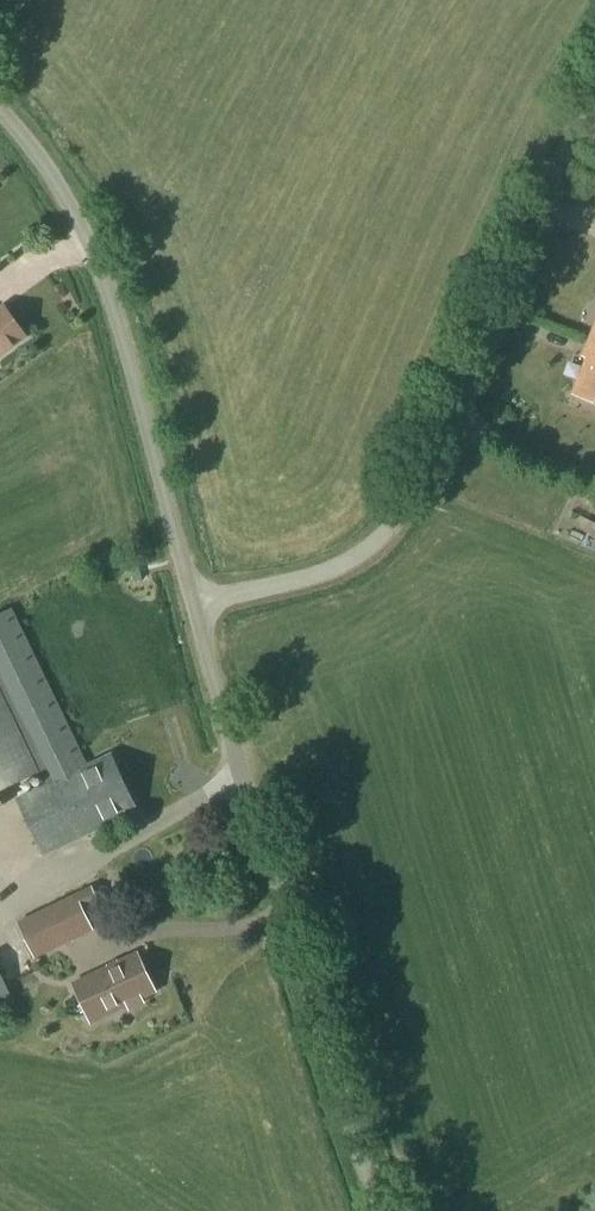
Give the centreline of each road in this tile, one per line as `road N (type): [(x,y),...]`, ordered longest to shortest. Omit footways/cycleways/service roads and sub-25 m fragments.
road 1 (unclassified): [(192,617),(355,560),(407,502),(594,84)]
road 2 (unclassified): [(378,1210),(192,617)]
road 3 (unclassified): [(192,617),(103,308),(38,156),(0,118)]

